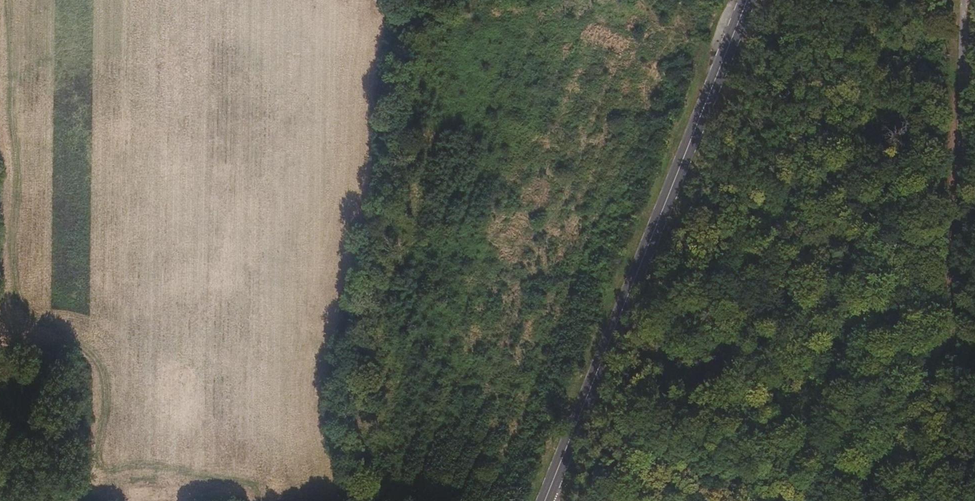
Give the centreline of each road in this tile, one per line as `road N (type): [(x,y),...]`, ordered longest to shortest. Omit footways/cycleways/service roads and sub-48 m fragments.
road 1 (primary): [(546,500),(745,0)]
road 2 (unclassified): [(871,500),(967,310),(965,0)]

